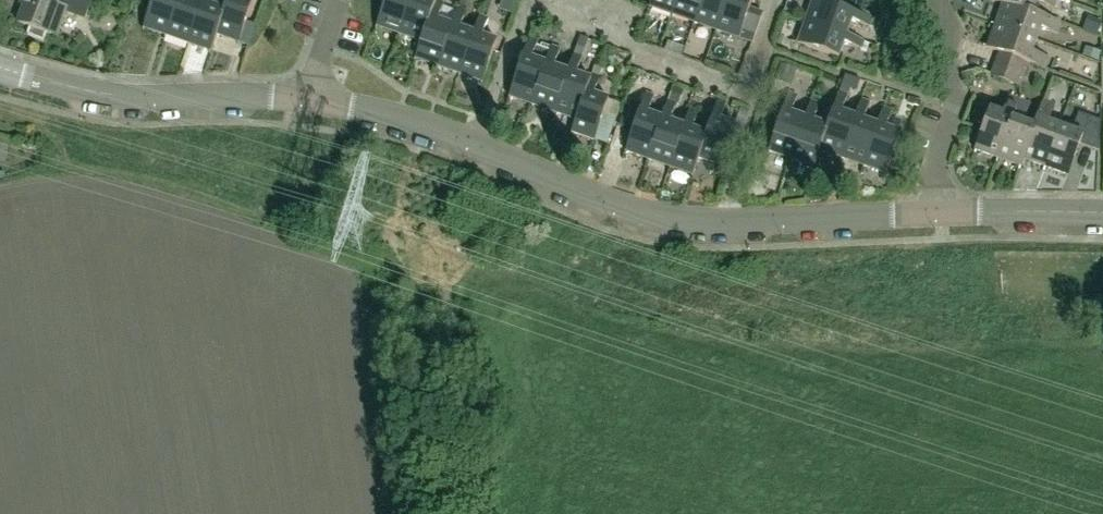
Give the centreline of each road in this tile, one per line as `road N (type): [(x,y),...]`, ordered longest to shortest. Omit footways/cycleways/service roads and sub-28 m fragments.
road 1 (residential): [(312,101),(399,114),(477,139),(615,204),(667,217),(932,212)]
road 2 (residential): [(312,101),(101,94),(0,67)]
road 3 (residential): [(932,212),(928,168),(948,107),(940,66),(951,33),(941,0)]
road 4 (residential): [(932,212),(1102,213)]

